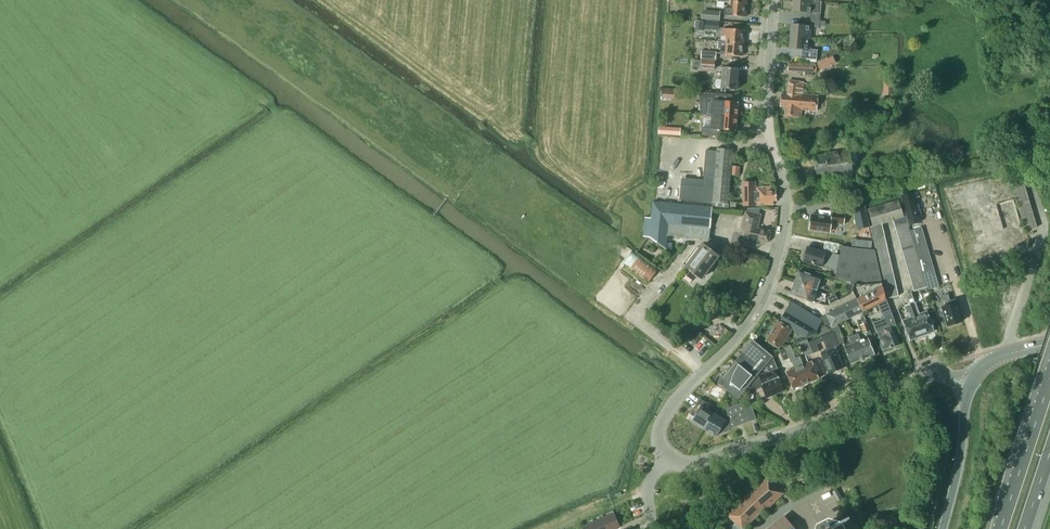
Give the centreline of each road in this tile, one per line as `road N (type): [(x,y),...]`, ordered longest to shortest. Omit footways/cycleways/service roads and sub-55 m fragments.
road 1 (unclassified): [(674,402),(738,337),(775,270),(784,210),(768,103),(774,0)]
road 2 (residential): [(664,456),(699,463),(927,375),(968,387)]
road 3 (track): [(1027,170),(1043,228),(1014,329),(1016,350)]
road 4 (track): [(927,193),(985,363)]
road 5 (trunk): [(1049,380),(1001,528)]
road 6 (trunk): [(968,387),(942,528)]

